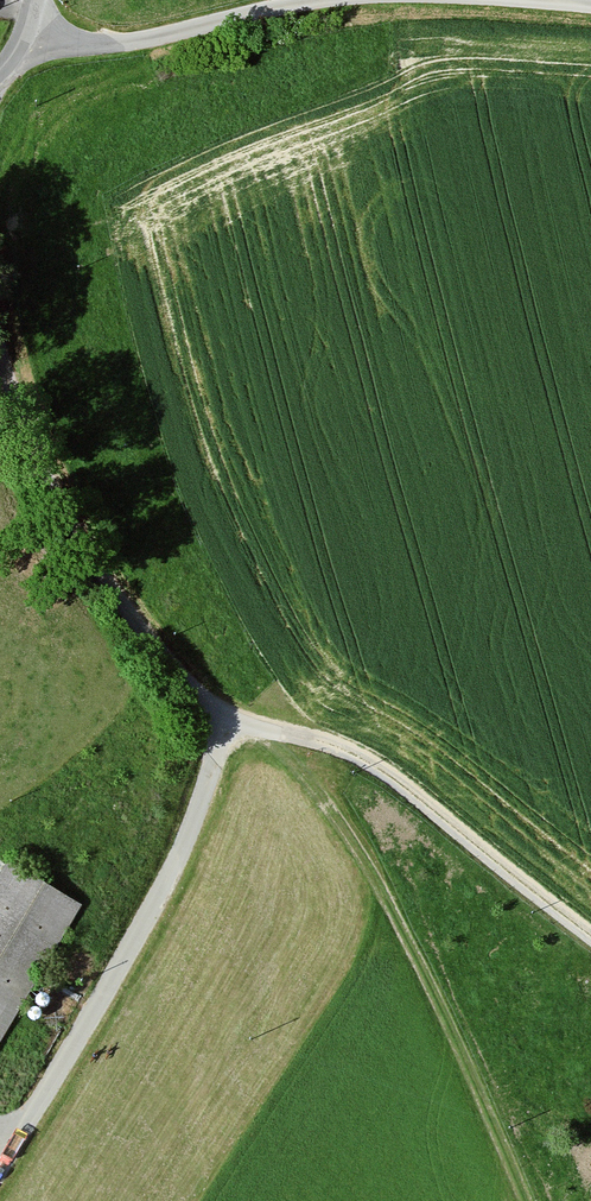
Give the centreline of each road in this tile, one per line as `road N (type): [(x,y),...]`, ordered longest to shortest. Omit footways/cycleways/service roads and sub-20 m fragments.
road 1 (track): [(0,1133),(17,1140),(181,856),(229,731)]
road 2 (unclassified): [(229,731),(146,634),(56,497),(0,337)]
road 3 (track): [(590,934),(351,752),(260,729),(229,731)]
road 4 (unclassified): [(31,47),(167,35),(313,0)]

